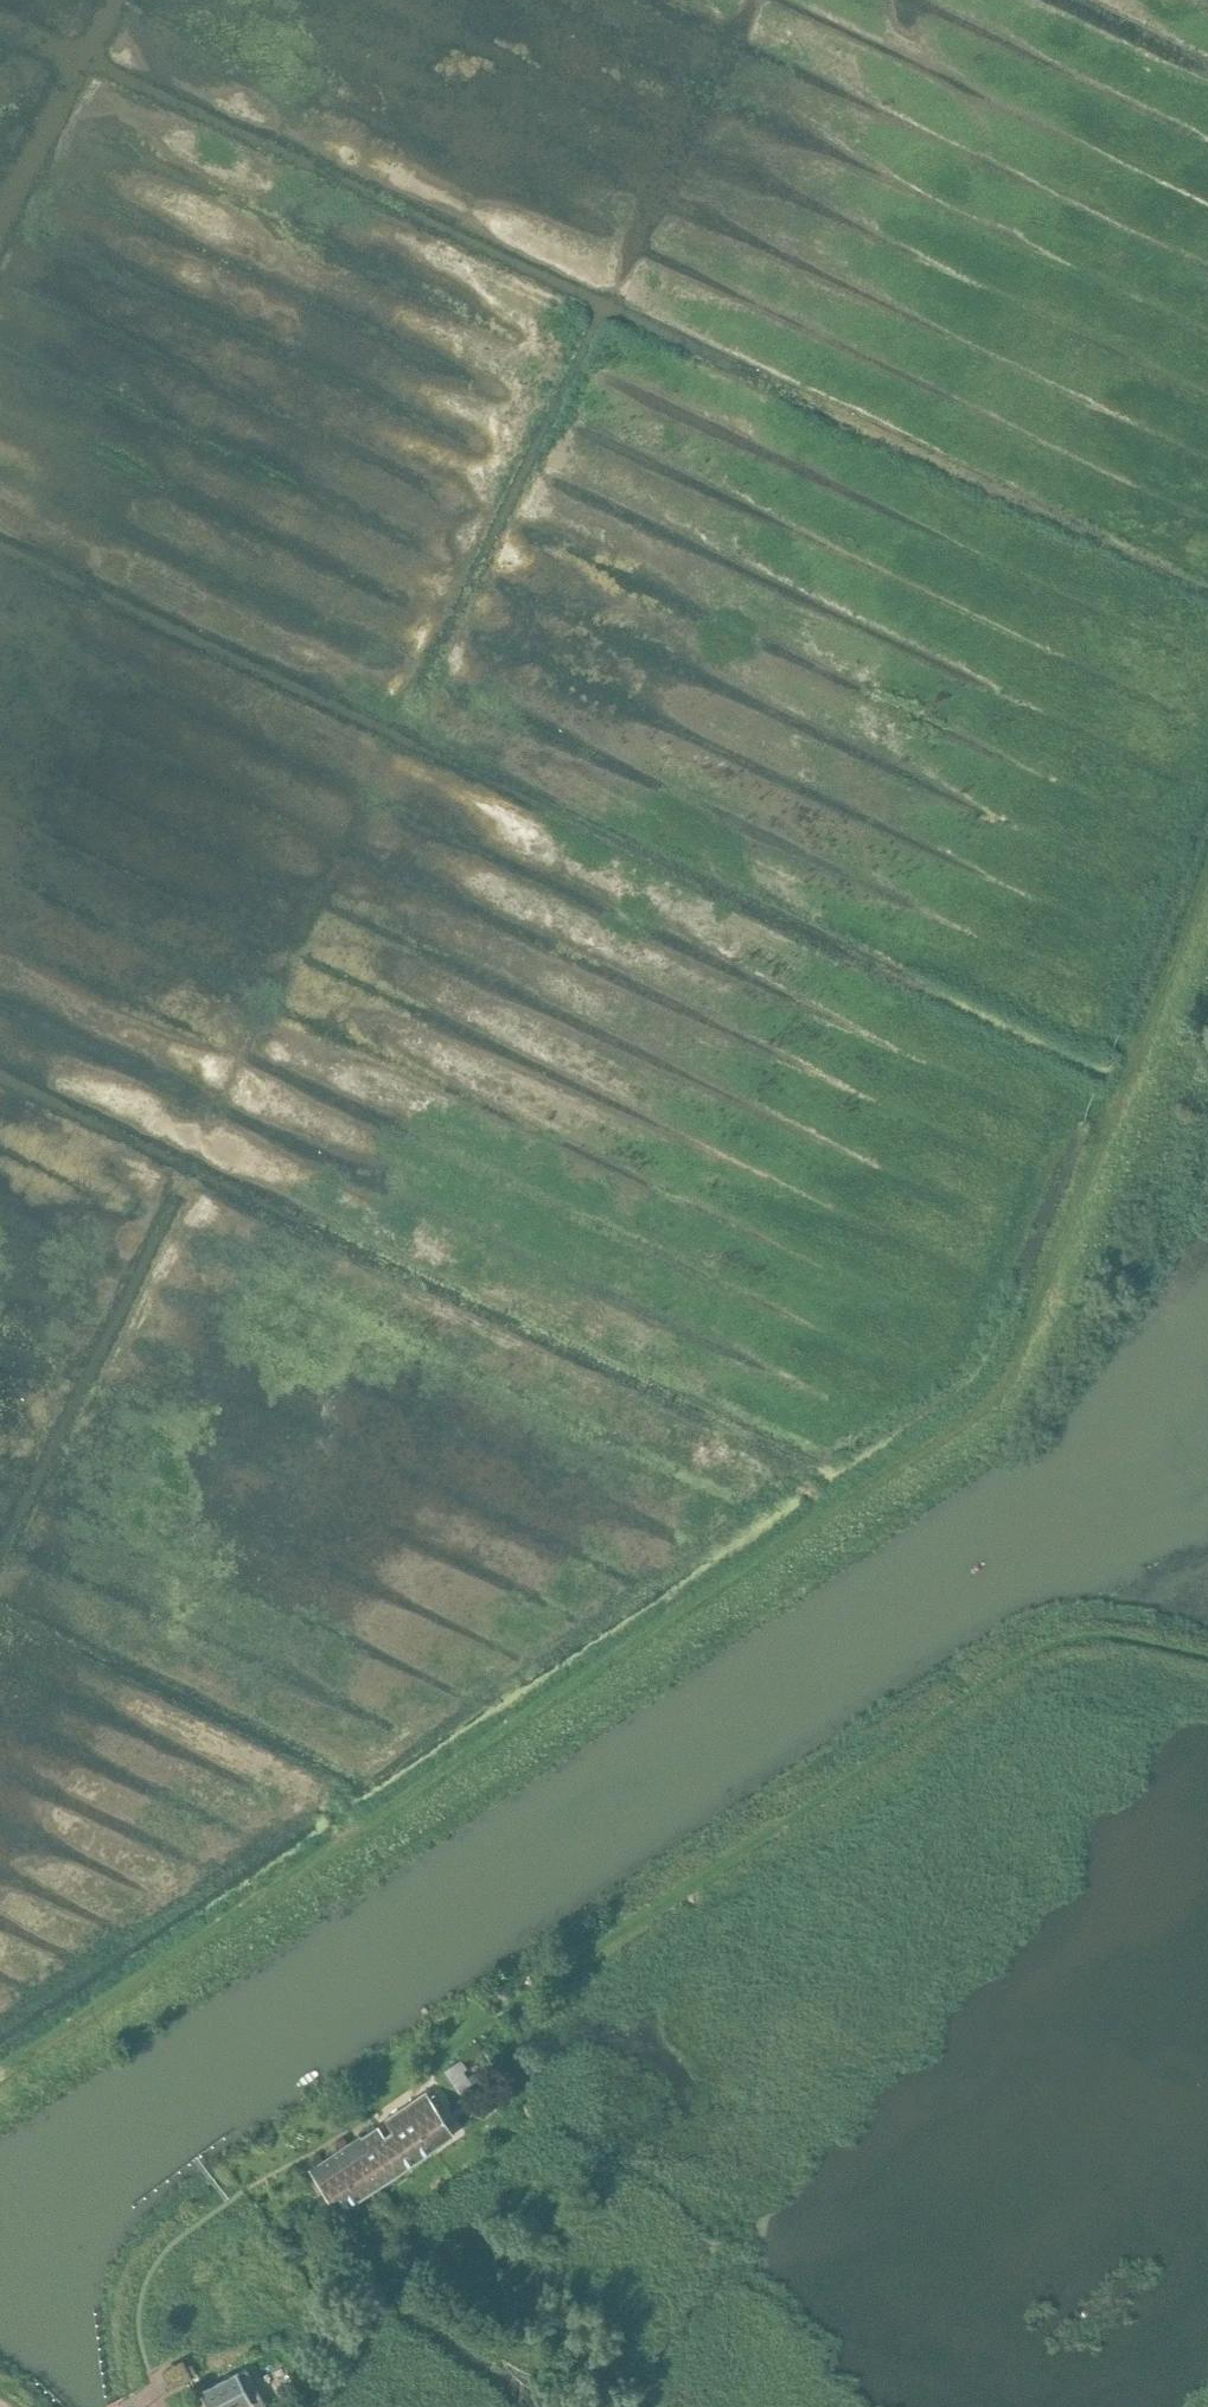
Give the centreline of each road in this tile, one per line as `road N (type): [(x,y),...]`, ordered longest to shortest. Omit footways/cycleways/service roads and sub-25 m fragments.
road 1 (track): [(0,2074),(988,1407),(1014,1377),(1207,888)]

